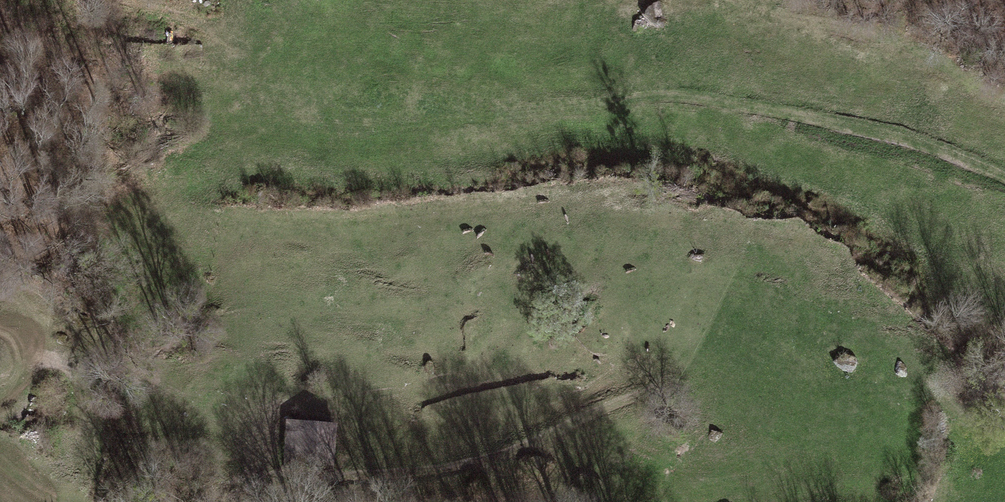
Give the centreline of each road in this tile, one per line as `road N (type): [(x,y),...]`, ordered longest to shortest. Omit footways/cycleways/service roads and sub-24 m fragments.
road 1 (track): [(1004,177),(906,138),(681,96),(455,124),(377,109),(282,120)]
road 2 (track): [(321,476),(461,464),(612,401),(694,385)]

